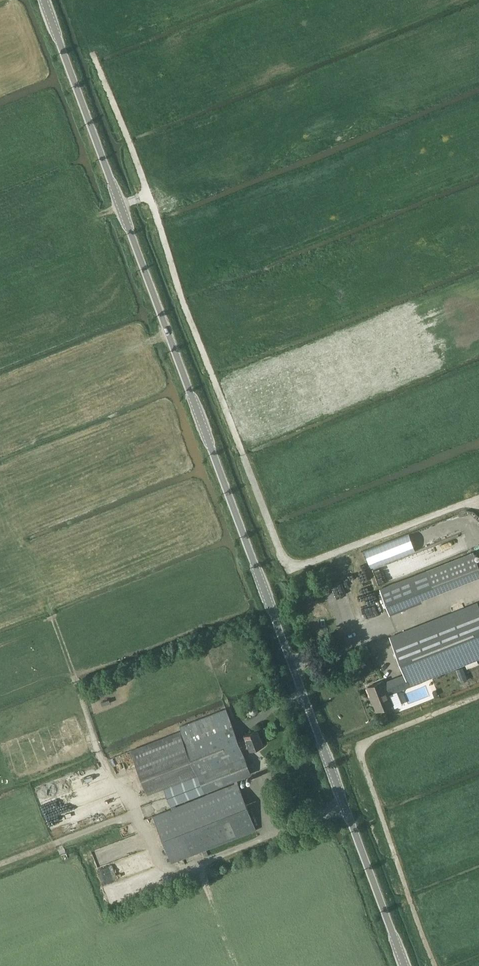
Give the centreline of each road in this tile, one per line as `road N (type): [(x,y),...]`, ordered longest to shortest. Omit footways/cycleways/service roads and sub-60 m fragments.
road 1 (tertiary): [(404,965),(43,0)]
road 2 (track): [(478,506),(297,566),(283,560),(94,57)]
road 3 (track): [(435,965),(359,753)]
road 4 (track): [(328,765),(359,753),(363,741),(478,697)]
road 5 (track): [(0,865),(135,815)]

